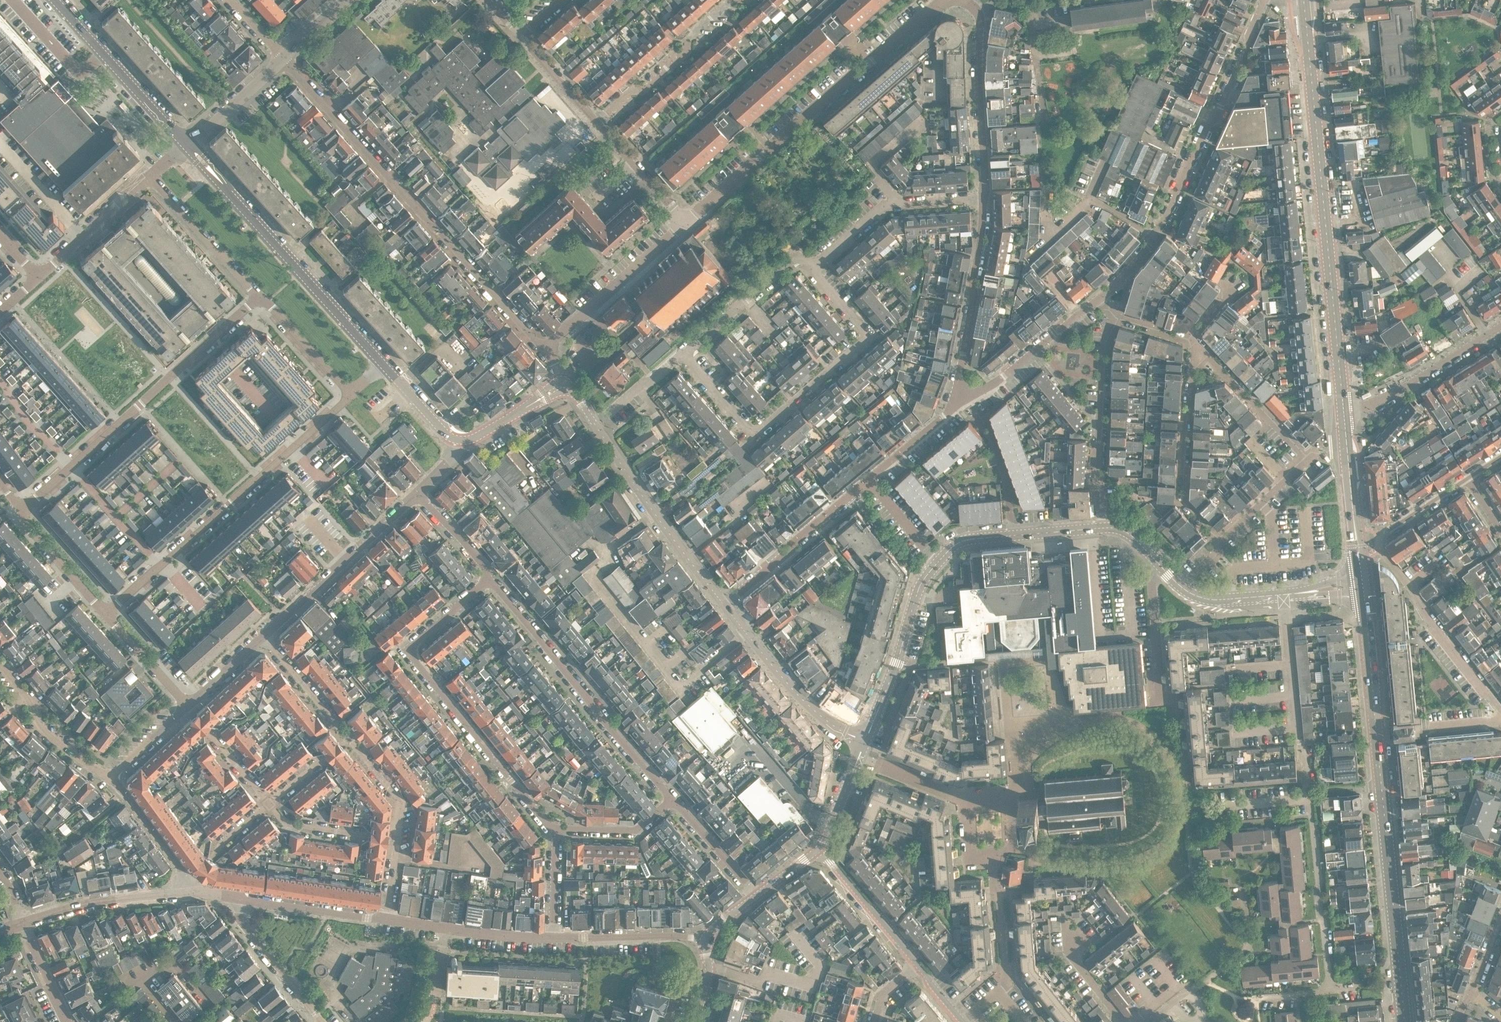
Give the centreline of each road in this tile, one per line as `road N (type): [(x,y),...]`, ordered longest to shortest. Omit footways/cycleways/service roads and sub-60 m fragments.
road 1 (tertiary): [(1405,1021),(1363,596)]
road 2 (tertiary): [(1344,420),(1303,0)]
road 3 (residential): [(283,57),(544,349)]
road 4 (residential): [(812,270),(868,335),(752,438),(681,355)]
road 5 (residential): [(1264,0),(1152,240),(1100,298)]
road 6 (residential): [(684,223),(943,0)]
road 7 (residential): [(489,578),(412,651),(556,832)]
road 8 (residential): [(106,614),(350,394)]
road 9 (residential): [(20,510),(259,296)]
road 10 (residential): [(1466,482),(1379,542),(1432,627),(1500,711)]
road 11 (tertiary): [(383,363),(185,144)]
road 12 (residential): [(672,798),(489,578)]
road 13 (tertiary): [(724,605),(596,425)]
road 14 (residential): [(1114,315),(1101,353),(1096,474),(1103,528)]
road 15 (residential): [(418,494),(263,637)]
road 16 (residential): [(1193,344),(1181,468),(1185,497),(1223,537)]
road 17 (residential): [(1309,800),(1284,597)]
road 18 (residential): [(984,198),(980,16),(965,0)]
road 19 (residential): [(965,399),(959,381),(984,198)]
road 20 (tertiary): [(865,742),(824,720),(724,605)]
road 21 (residential): [(597,123),(684,56),(721,9),(748,0)]
road 22 (residential): [(812,270),(880,207),(984,198)]
road 23 (tertiary): [(865,742),(936,560)]
road 24 (tertiary): [(185,144),(55,0)]
road 25 (residential): [(724,605),(870,480)]
road 26 (residential): [(1330,990),(1309,800)]
road 27 (residential): [(544,349),(684,223)]
road 28 (residential): [(961,1019),(1005,984),(994,853)]
road 29 (residential): [(1150,1021),(1249,947),(1243,887)]
road 30 (residential): [(1344,420),(1500,324)]
road 31 (residential): [(20,922),(92,901),(195,888)]
road 32 (tertiary): [(936,560),(963,542),(1103,528)]
road 33 (residential): [(681,355),(794,256),(812,270)]
road 34 (residential): [(1100,298),(965,399)]
road 35 (residential): [(553,938),(386,920)]
road 36 (residential): [(1308,459),(1193,344)]
road 37 (residential): [(148,178),(259,296)]
road 38 (residential): [(111,778),(48,733),(0,665)]
road 39 (tertiary): [(1360,576),(1344,420)]
road 40 (residential): [(707,938),(553,938)]
road 41 (tertiary): [(916,965),(822,848)]
road 42 (residential): [(241,899),(241,921),(320,1021)]
road 43 (residential): [(39,278),(148,178)]
road 44 (residential): [(386,920),(241,899)]
road 45 (residential): [(111,778),(195,888)]
road 46 (residential): [(270,804),(285,823),(397,840)]
road 47 (residential): [(348,742),(263,637)]
road 48 (residential): [(106,614),(20,510)]
road 49 (tertiary): [(1284,597),(1202,598),(1160,566)]
road 50 (residential): [(259,296),(350,394)]
road 51 (residential): [(597,123),(684,223)]
road 52 (residential): [(185,144),(283,57)]
road 53 (residential): [(755,897),(672,798)]
road 54 (residential): [(556,832),(634,832),(672,798)]
road 55 (residential): [(188,707),(270,804)]
road 56 (residential): [(965,399),(870,480)]
road 57 (residential): [(188,707),(106,614)]

